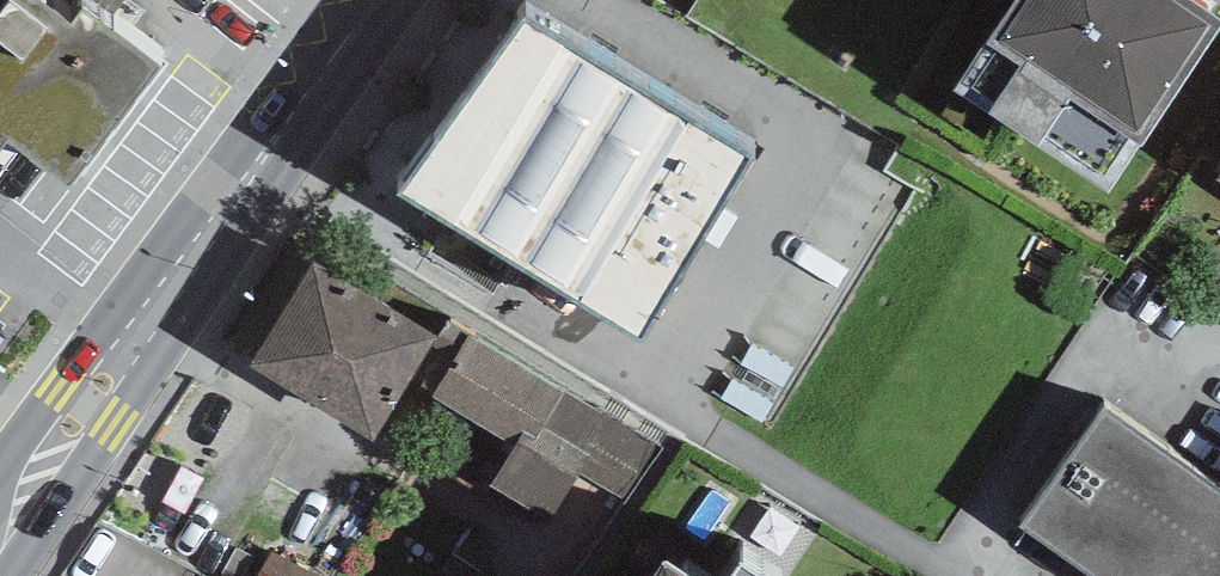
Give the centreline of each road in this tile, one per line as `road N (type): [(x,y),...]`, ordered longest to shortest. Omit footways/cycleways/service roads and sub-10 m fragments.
road 1 (secondary): [(0,532),(383,0)]

